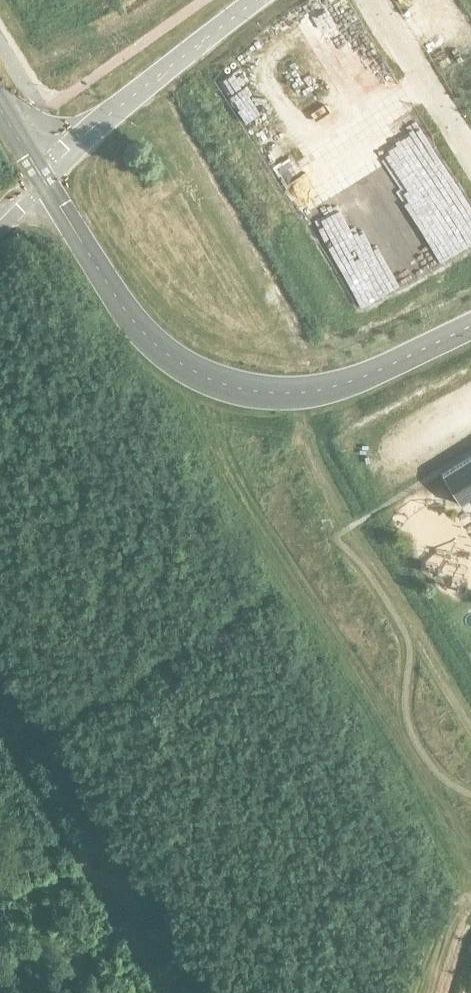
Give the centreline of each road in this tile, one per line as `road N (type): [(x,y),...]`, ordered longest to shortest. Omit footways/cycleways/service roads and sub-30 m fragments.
road 1 (unclassified): [(0,219),(91,128),(256,0)]
road 2 (unclassified): [(373,0),(470,156)]

